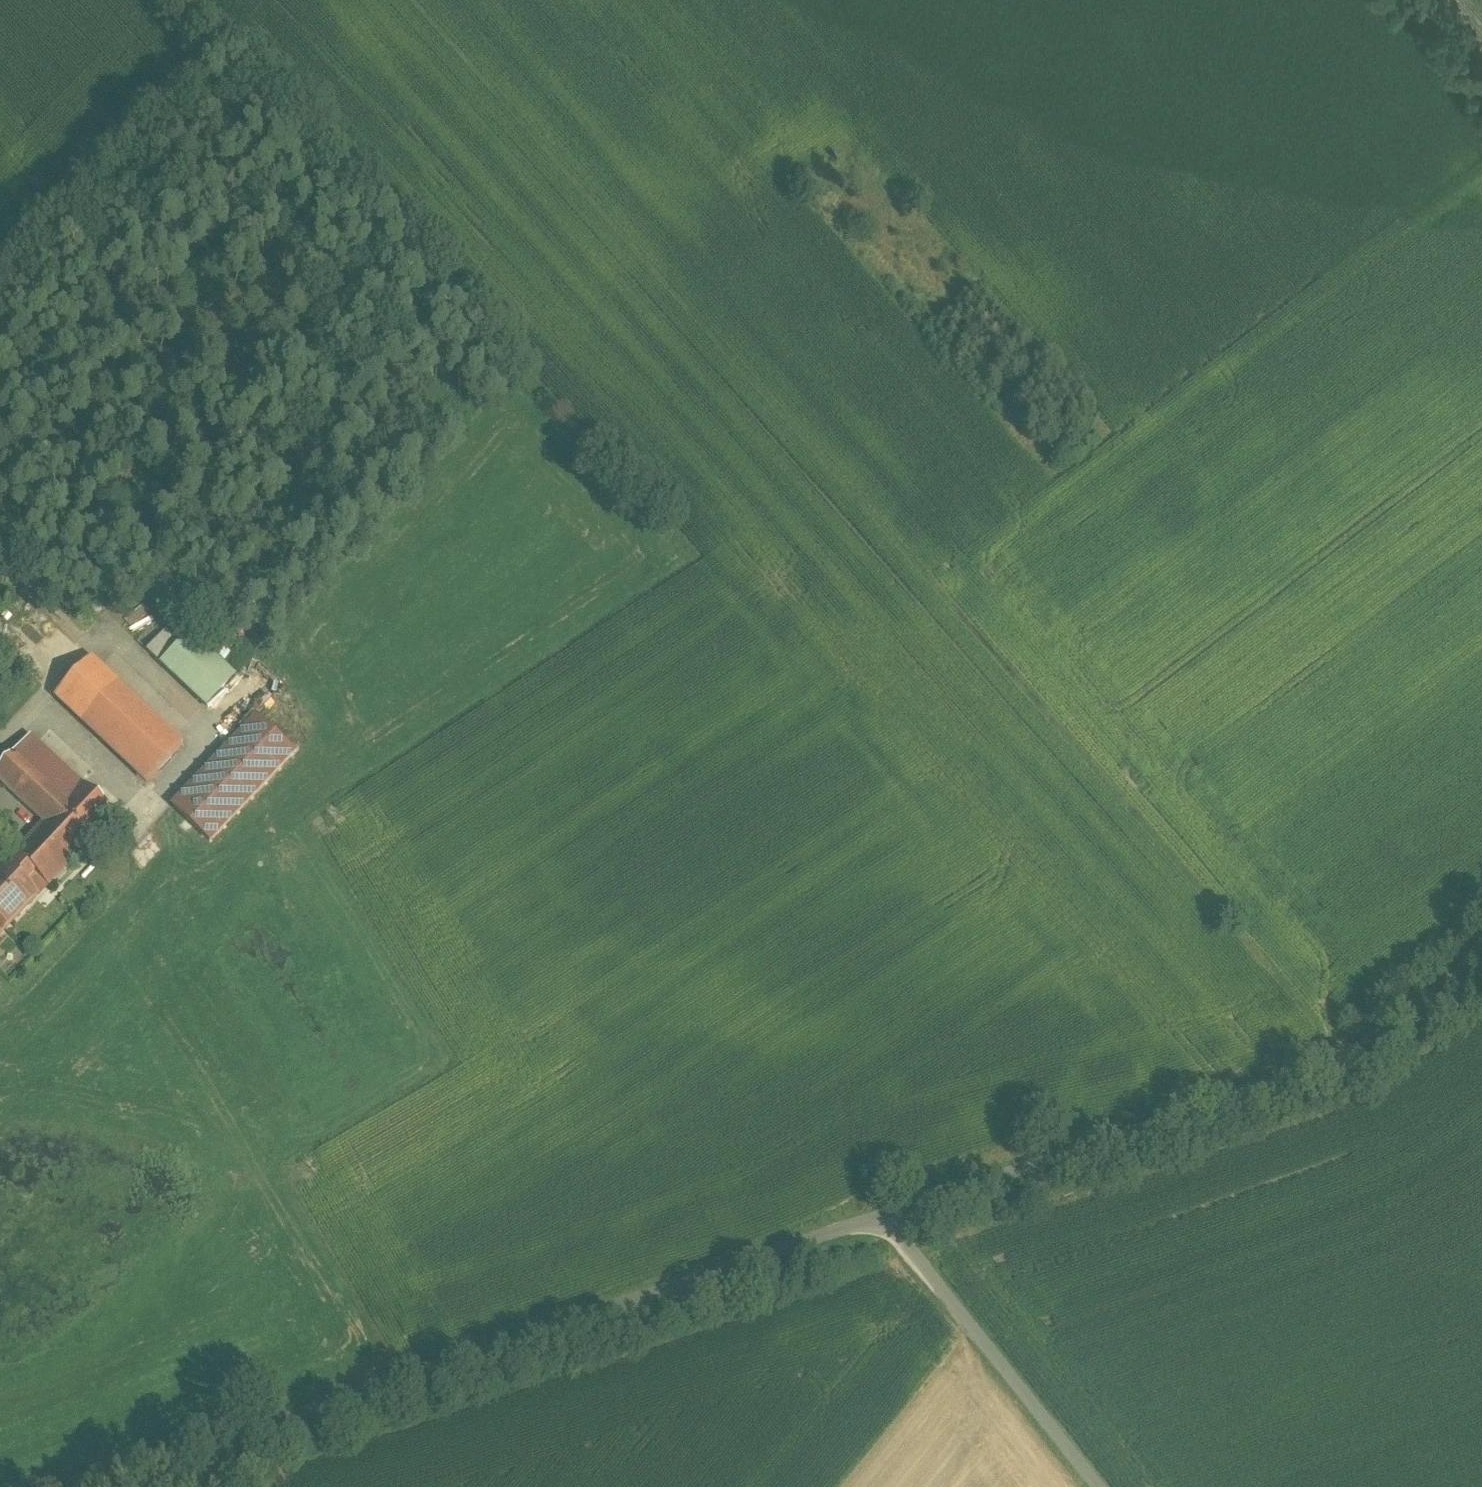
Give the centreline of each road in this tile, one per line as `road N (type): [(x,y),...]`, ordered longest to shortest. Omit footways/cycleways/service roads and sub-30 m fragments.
road 1 (unclassified): [(68,1486),(884,1220)]
road 2 (unclassified): [(884,1220),(1289,1081),(1423,1017),(1481,970)]
road 3 (unclassified): [(884,1220),(1095,1486)]

